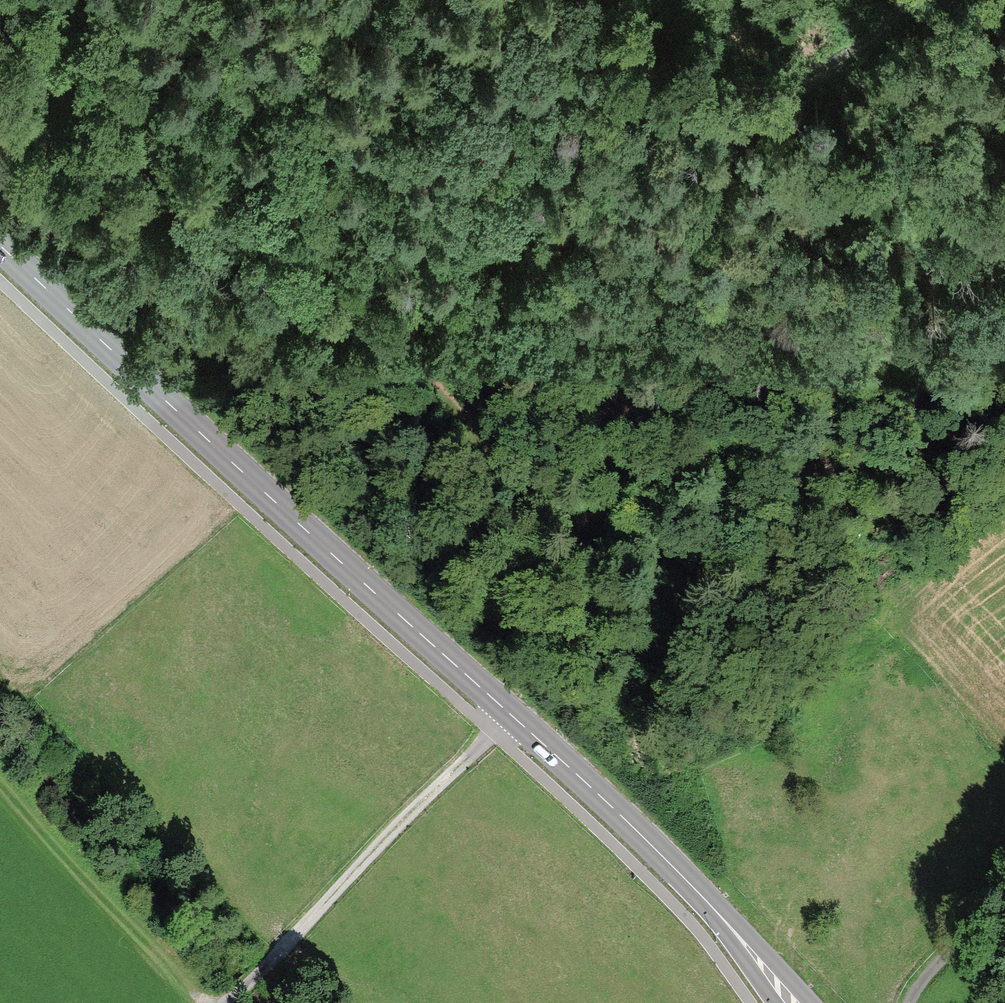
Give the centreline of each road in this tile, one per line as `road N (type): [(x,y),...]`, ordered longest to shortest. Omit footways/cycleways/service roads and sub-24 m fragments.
road 1 (track): [(29,0),(173,197),(354,283),(472,420),(515,492),(598,546),(685,555),(797,543),(1004,386)]
road 2 (tertiary): [(513,717),(0,244)]
road 3 (tertiary): [(798,1002),(676,870),(513,717)]
road 4 (residential): [(513,717),(228,1002)]
road 5 (track): [(907,0),(813,78),(723,100),(642,75),(578,0)]

